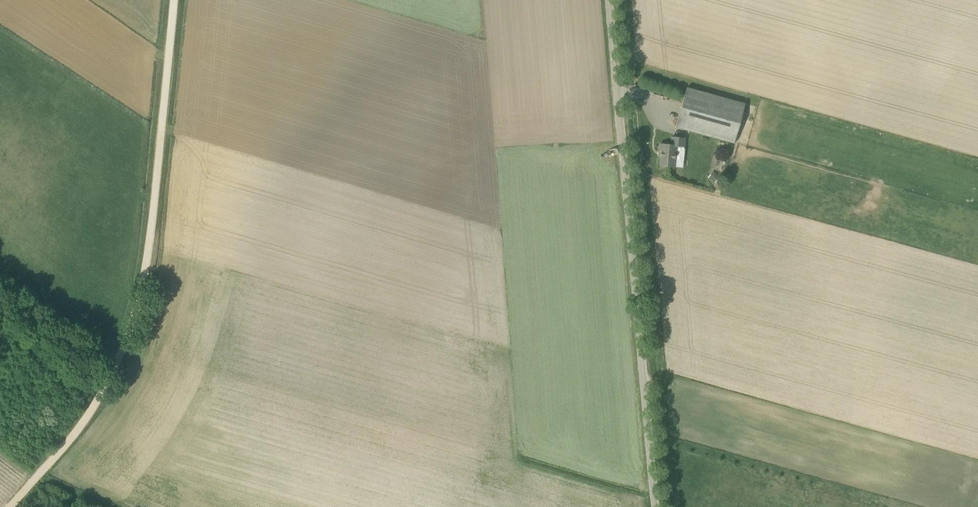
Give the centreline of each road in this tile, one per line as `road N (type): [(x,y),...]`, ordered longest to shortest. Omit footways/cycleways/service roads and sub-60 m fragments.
road 1 (track): [(174,0),(139,304),(93,408),(10,506)]
road 2 (unclassified): [(654,506),(611,0)]

